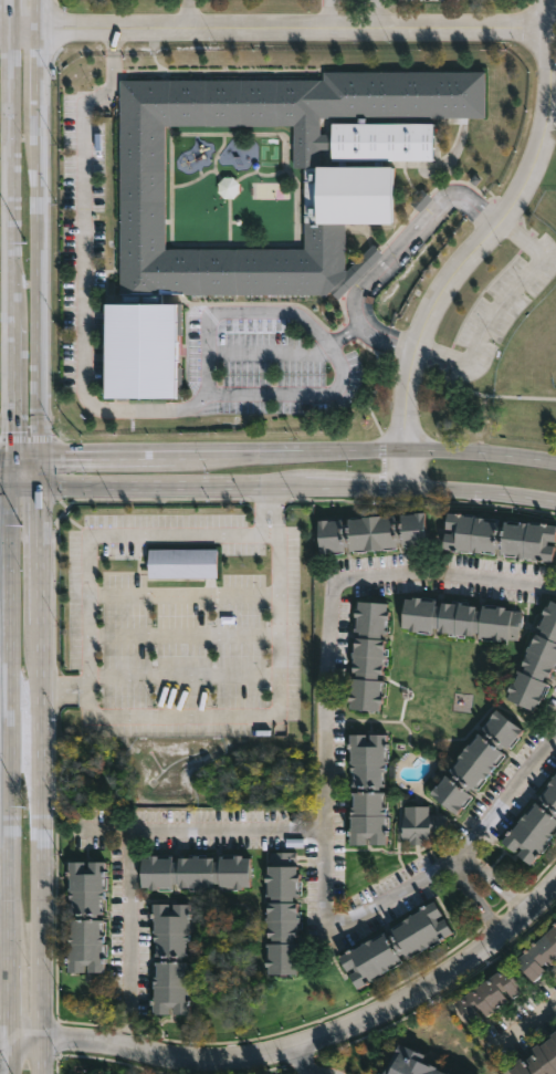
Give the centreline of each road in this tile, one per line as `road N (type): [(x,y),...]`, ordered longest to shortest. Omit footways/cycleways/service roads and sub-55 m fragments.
road 1 (residential): [(12,1035),(189,1060),(256,1059),(340,1032),(418,993),(503,934),(555,882)]
road 2 (secondary): [(41,1073),(40,487)]
road 3 (secondary): [(12,488),(12,1073)]
road 4 (residential): [(405,487),(409,384),(428,323),(453,281),(516,211),(549,136),(549,0)]
road 5 (residential): [(549,34),(36,32)]
road 6 (secondary): [(38,457),(38,118)]
road 7 (secondary): [(12,33),(14,314)]
road 8 (secondary): [(555,465),(306,453)]
road 9 (secondary): [(40,487),(232,487)]
road 10 (secondary): [(204,455),(38,457)]
road 11 (secondary): [(405,487),(555,499)]
road 12 (secondary): [(14,314),(13,457)]

